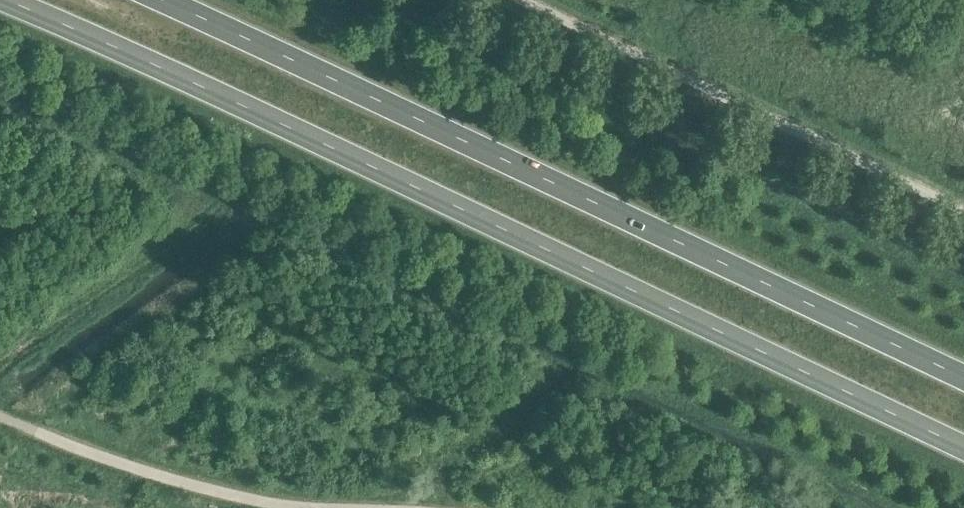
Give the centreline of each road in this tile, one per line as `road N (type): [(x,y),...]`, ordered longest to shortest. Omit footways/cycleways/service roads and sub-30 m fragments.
road 1 (trunk): [(1,0),(963,450)]
road 2 (trunk): [(963,378),(160,0)]

